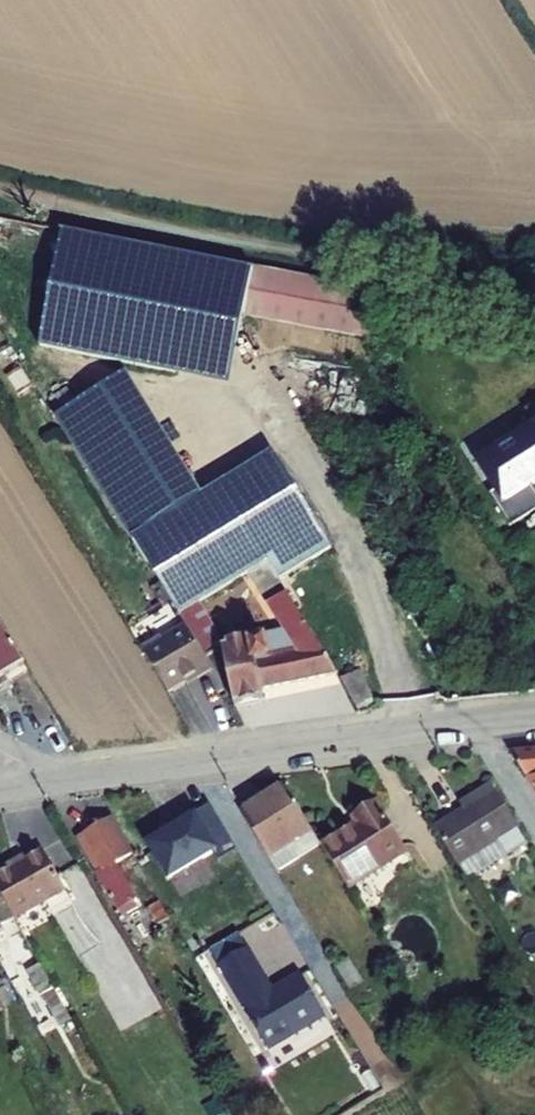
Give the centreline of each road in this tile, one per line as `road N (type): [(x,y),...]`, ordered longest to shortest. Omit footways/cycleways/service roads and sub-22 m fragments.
road 1 (residential): [(534,717),(47,779)]

